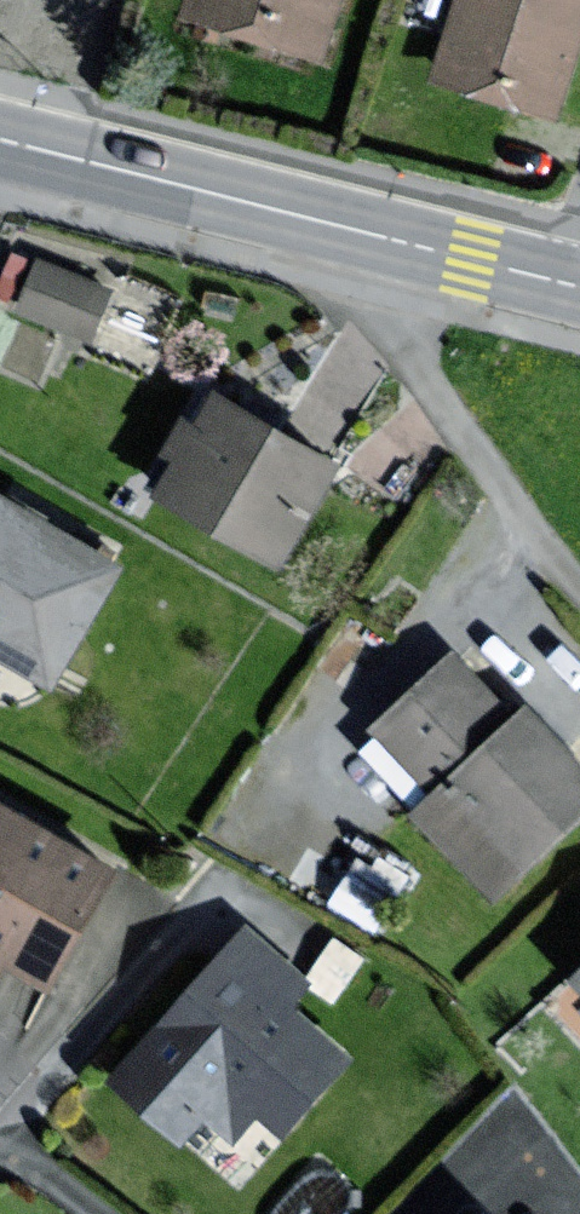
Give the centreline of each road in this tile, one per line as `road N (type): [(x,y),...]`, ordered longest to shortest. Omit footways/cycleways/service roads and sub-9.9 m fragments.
road 1 (residential): [(386,237),(385,306),(404,340),(502,491),(579,583)]
road 2 (secondary): [(0,141),(386,237)]
road 3 (residential): [(206,896),(0,1126)]
road 4 (secondary): [(386,237),(579,288)]

